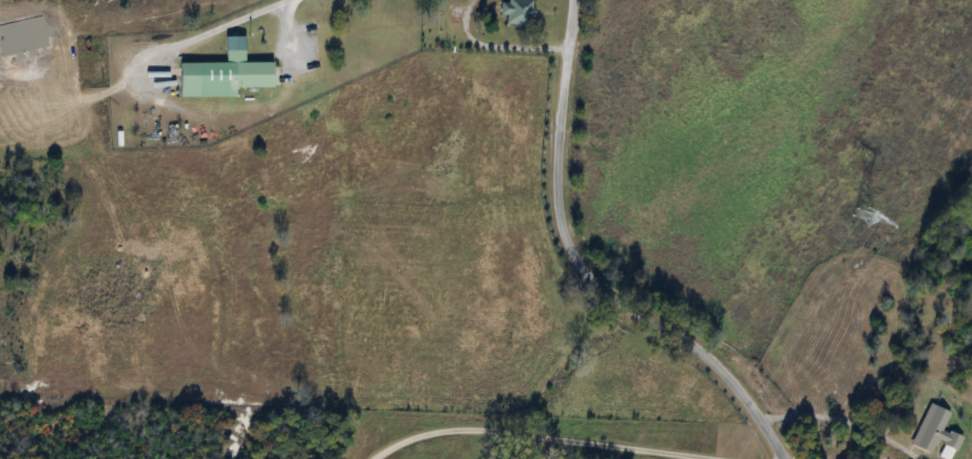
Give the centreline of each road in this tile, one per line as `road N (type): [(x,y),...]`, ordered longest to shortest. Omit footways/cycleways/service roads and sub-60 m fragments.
road 1 (residential): [(784,458),(722,373),(597,287),(576,260),(556,185),(571,0)]

